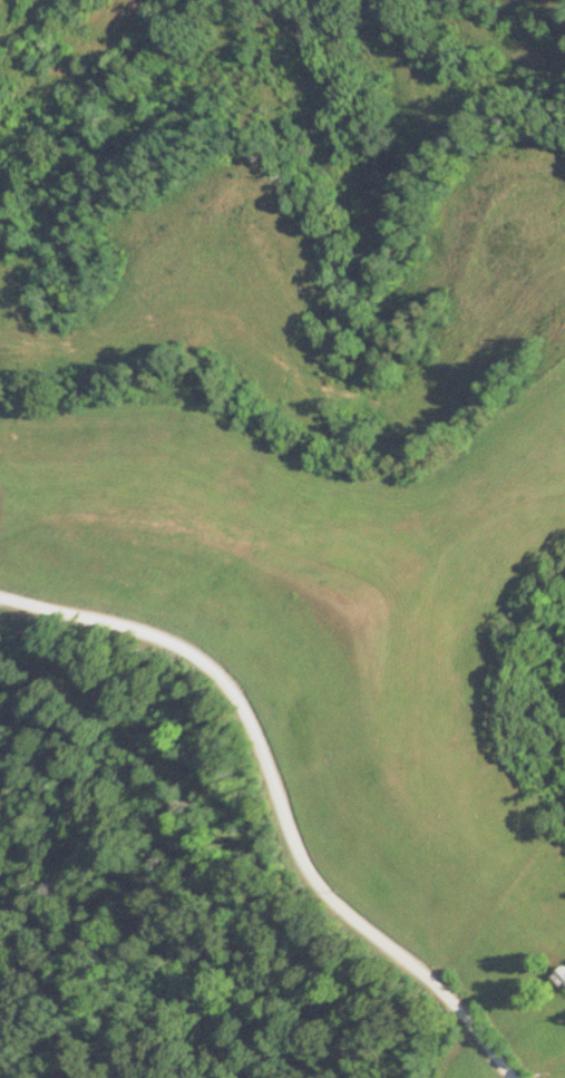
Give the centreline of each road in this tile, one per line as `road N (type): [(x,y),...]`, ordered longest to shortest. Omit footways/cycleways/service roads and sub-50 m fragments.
road 1 (residential): [(514,1077),(417,962),(322,885),(296,846),(245,702),(207,661),(163,637),(0,597)]

